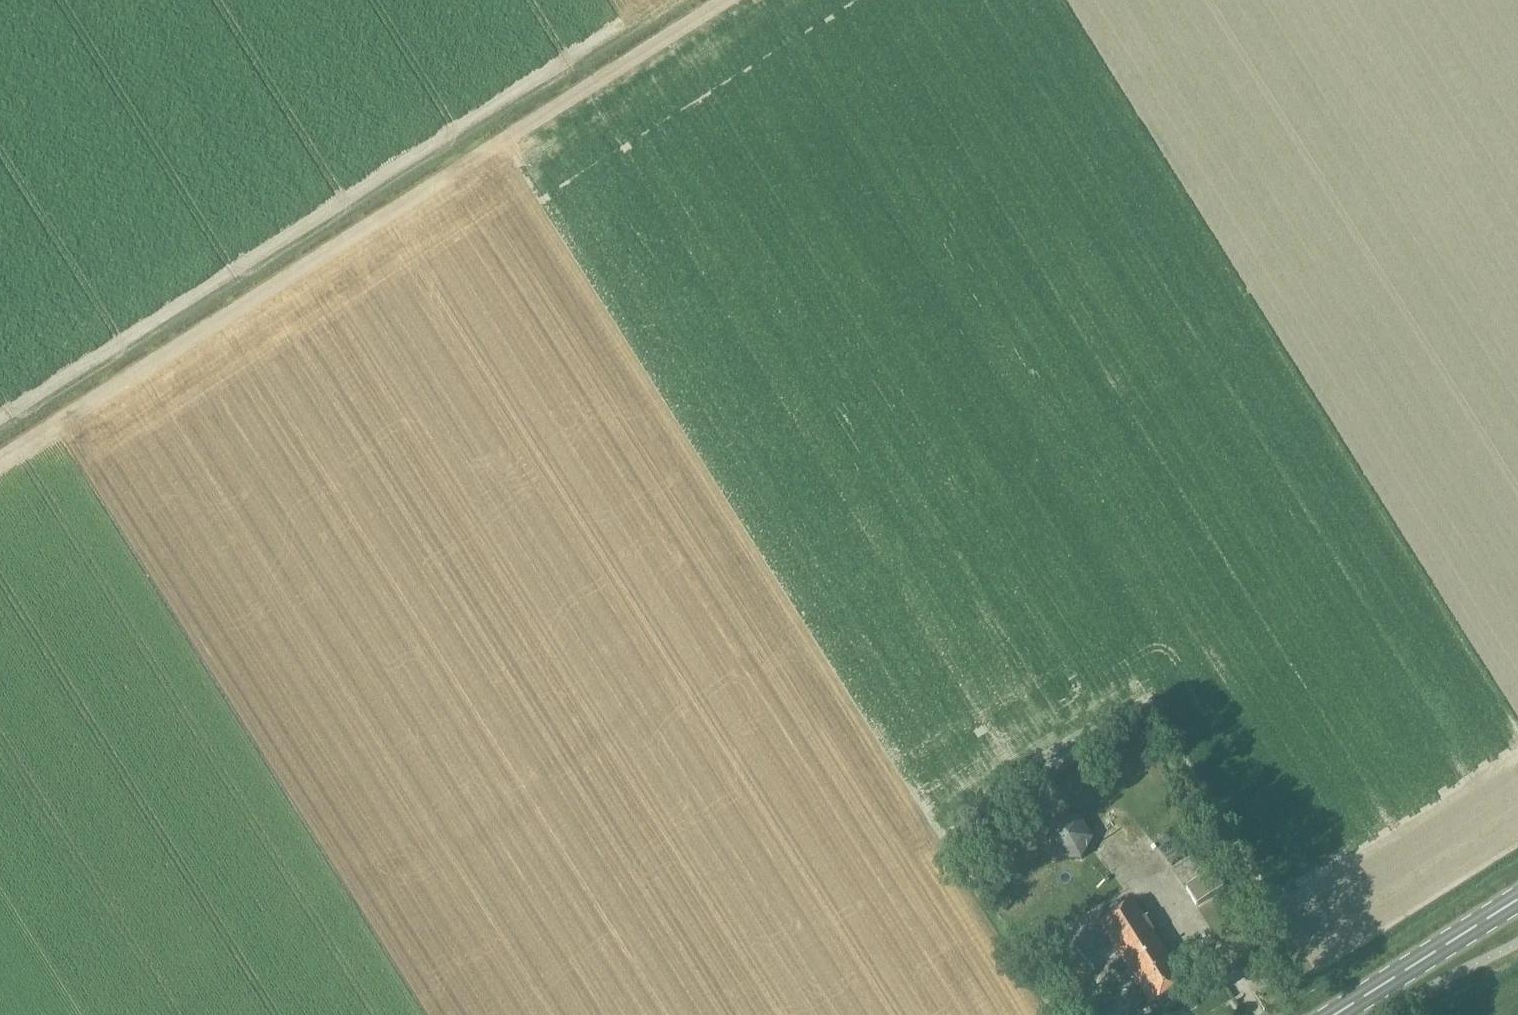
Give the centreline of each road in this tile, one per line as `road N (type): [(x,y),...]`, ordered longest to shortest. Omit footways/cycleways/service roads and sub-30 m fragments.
road 1 (secondary): [(1334,1014),(1517,899)]

